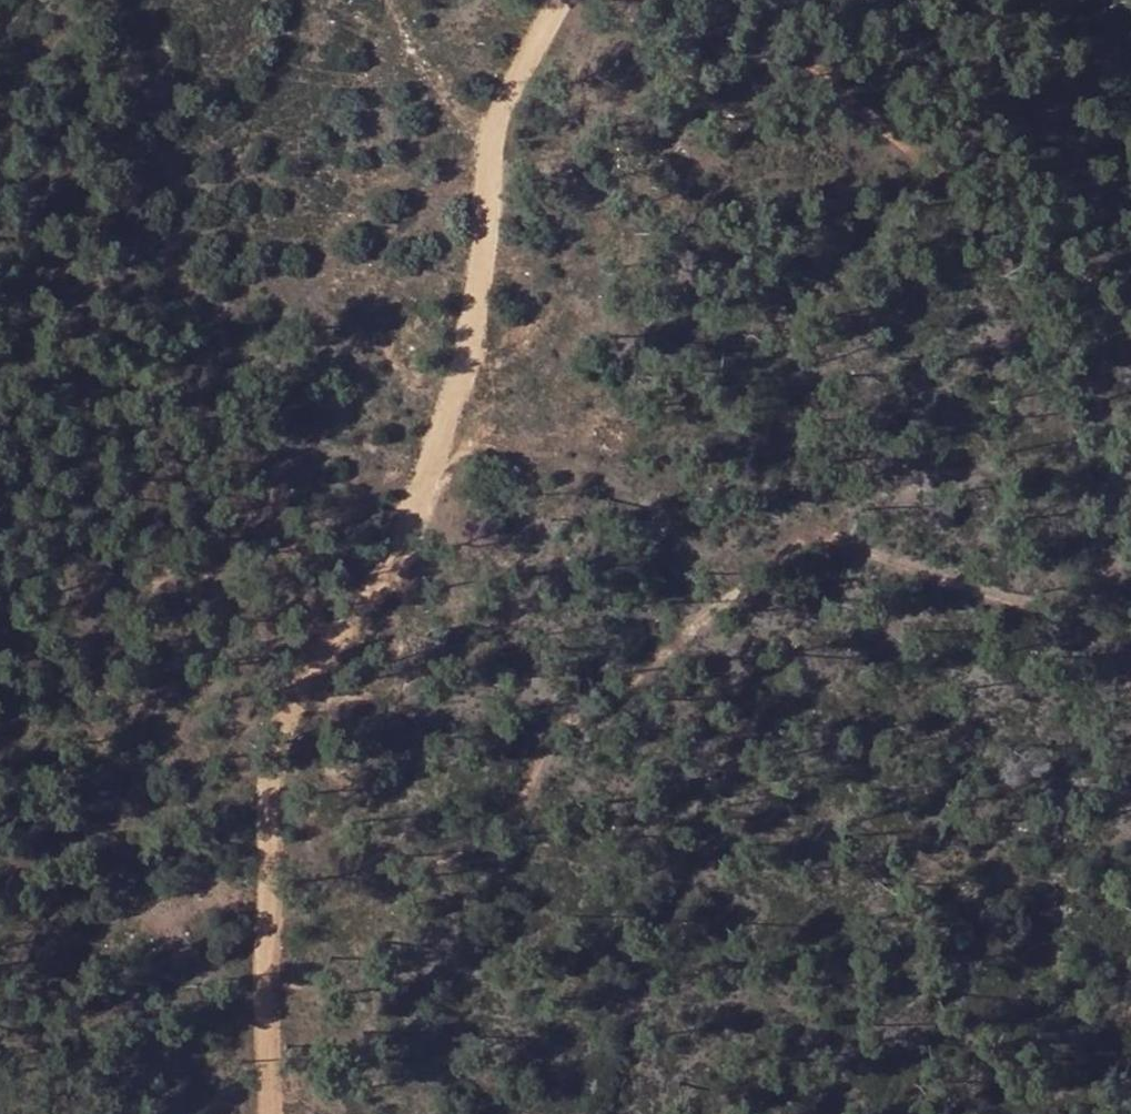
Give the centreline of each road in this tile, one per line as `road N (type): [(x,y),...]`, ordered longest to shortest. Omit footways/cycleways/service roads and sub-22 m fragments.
road 1 (track): [(569,0),(511,112),(501,211),(468,372),(424,456),(427,516),(365,583),(304,705),(281,1113)]
road 2 (track): [(290,987),(309,921),(345,892),(436,851),(491,805),(575,710),(761,564),(800,547),(837,544),(955,570),(1052,567),(1130,524)]
road 3 (track): [(742,0),(976,196),(1130,308)]
road 4 (track): [(430,0),(543,50)]

